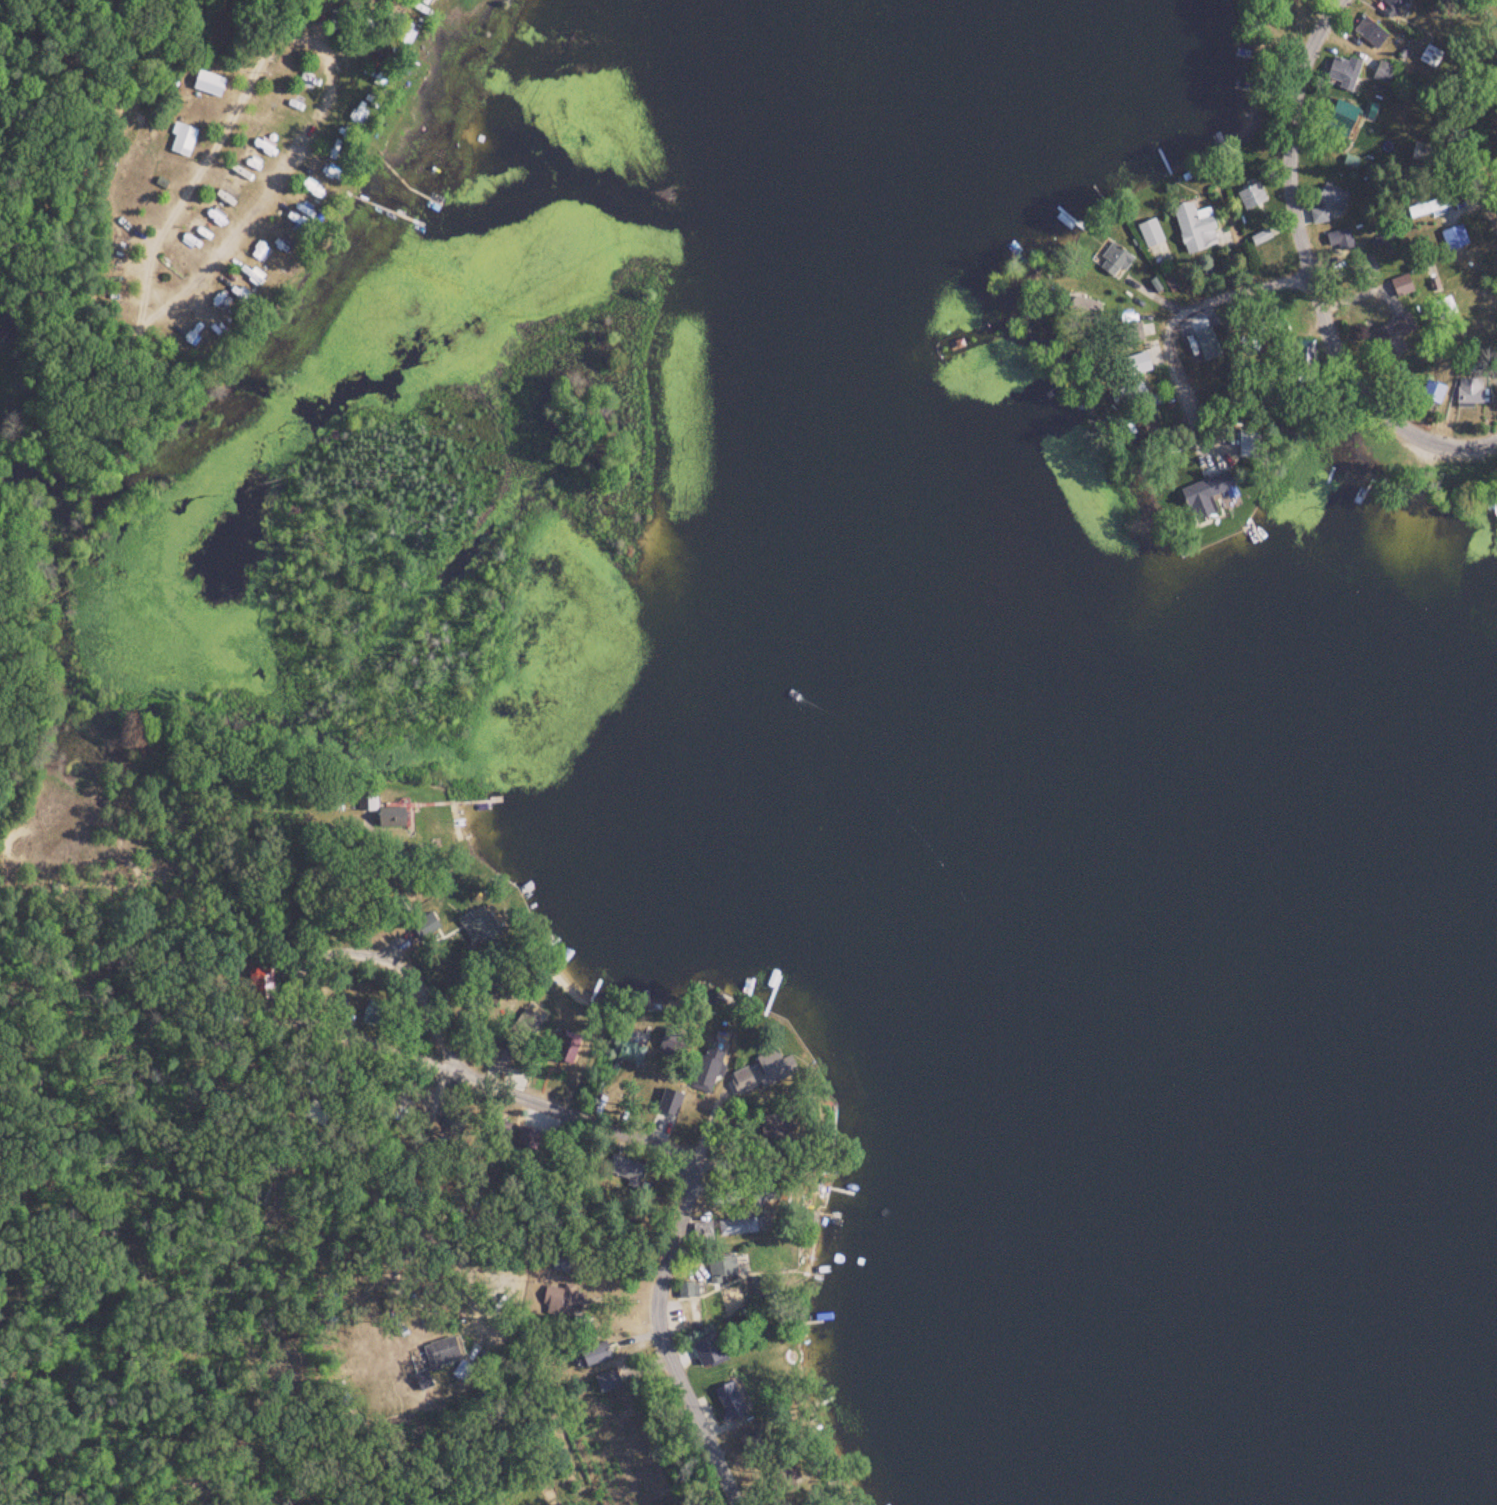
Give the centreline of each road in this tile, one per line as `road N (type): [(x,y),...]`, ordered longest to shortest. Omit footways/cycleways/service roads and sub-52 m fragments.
road 1 (residential): [(735,1504),(661,1347),(645,1289),(648,1248),(673,1175),(671,1142),(647,1121),(455,1050)]
road 2 (residential): [(1496,408),(1439,428),(1407,421),(1334,365),(1290,255),(1273,157),(1280,86),(1314,0)]
road 3 (residential): [(1290,255),(1159,285),(1150,316),(1178,424)]
road 4 (residential): [(1496,61),(1479,81),(1461,136),(1468,183),(1496,238)]
road 5 (residential): [(305,1001),(455,1050)]

